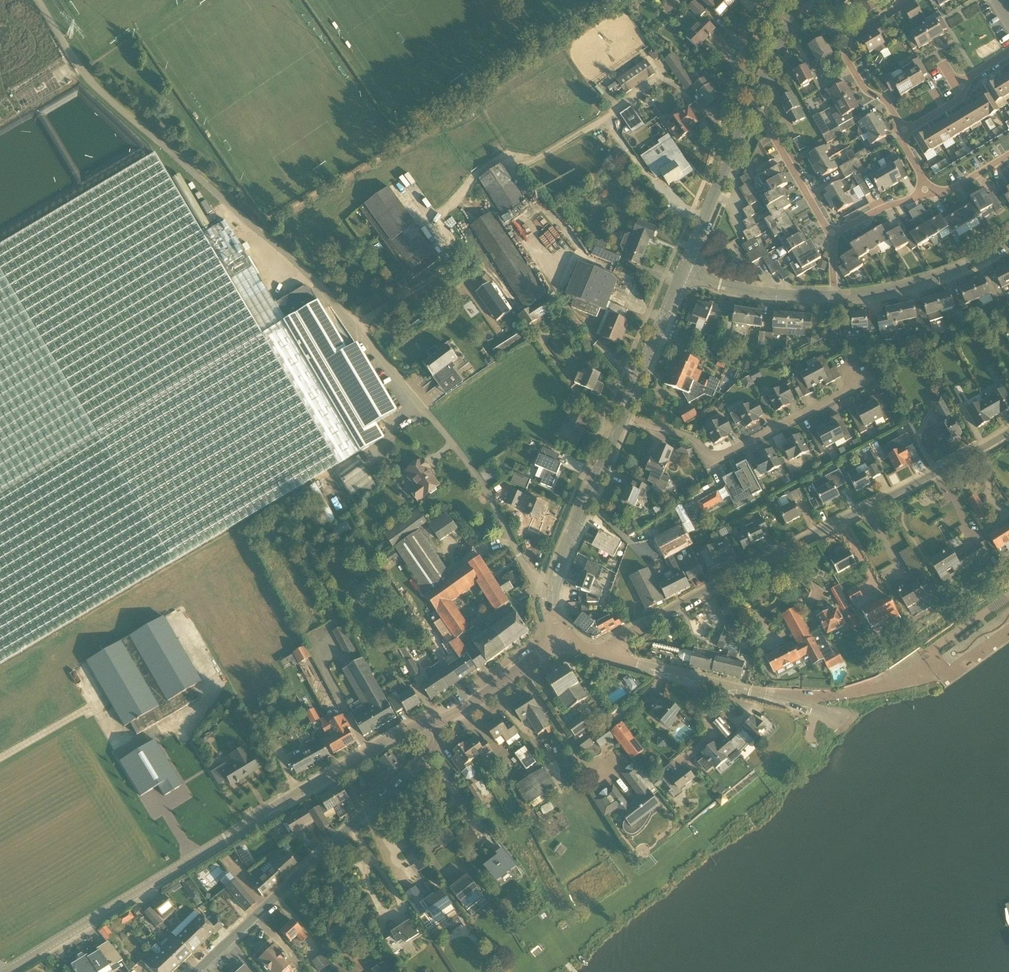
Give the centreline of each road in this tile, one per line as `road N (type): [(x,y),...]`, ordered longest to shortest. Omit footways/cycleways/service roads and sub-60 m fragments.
road 1 (unclassified): [(552,602),(469,463),(286,253),(110,102),(42,0)]
road 2 (tertiary): [(6,971),(429,722)]
road 3 (residential): [(605,656),(644,624),(1008,431)]
road 4 (unclassified): [(196,971),(430,753),(429,722)]
road 5 (residential): [(622,417),(692,438),(709,463),(860,383),(850,364)]
road 6 (tertiary): [(552,602),(622,417)]
road 7 (tertiary): [(791,700),(605,656)]
road 8 (residential): [(1008,241),(925,279),(832,293)]
road 9 (residential): [(904,132),(845,57),(848,38),(906,0)]
road 10 (tertiary): [(682,274),(749,110)]
road 11 (tertiary): [(429,722),(459,713),(564,639)]
road 12 (tertiary): [(622,417),(682,274)]
road 13 (residential): [(832,293),(769,292),(682,274)]
road 14 (residential): [(831,234),(760,114),(749,110)]
road 15 (unclassified): [(791,700),(877,688),(926,660)]
road 16 (tertiary): [(749,110),(803,0)]

